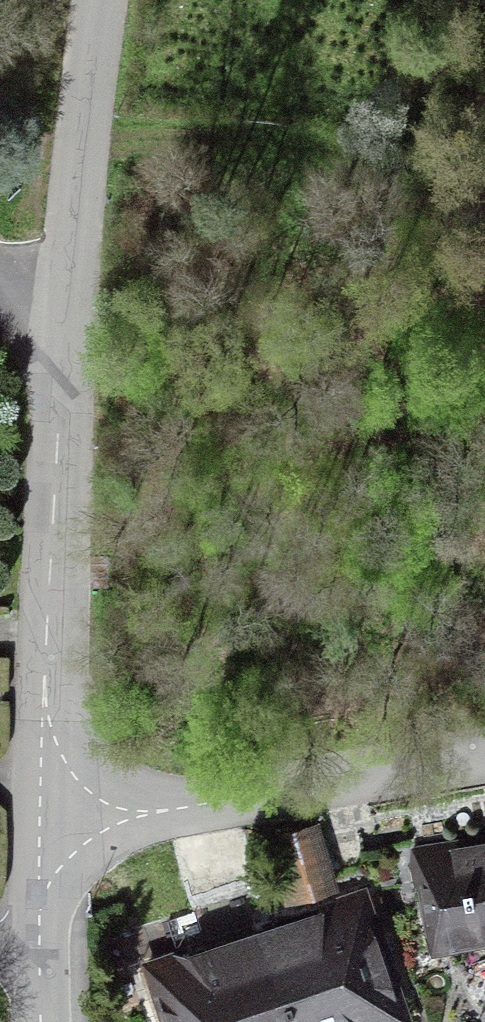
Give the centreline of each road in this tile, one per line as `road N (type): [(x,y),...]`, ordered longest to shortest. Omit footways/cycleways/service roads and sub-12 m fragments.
road 1 (residential): [(42,822),(61,315)]
road 2 (residential): [(42,822),(213,805),(484,757)]
road 3 (residential): [(61,315),(96,0)]
road 4 (residential): [(41,958),(42,822)]

